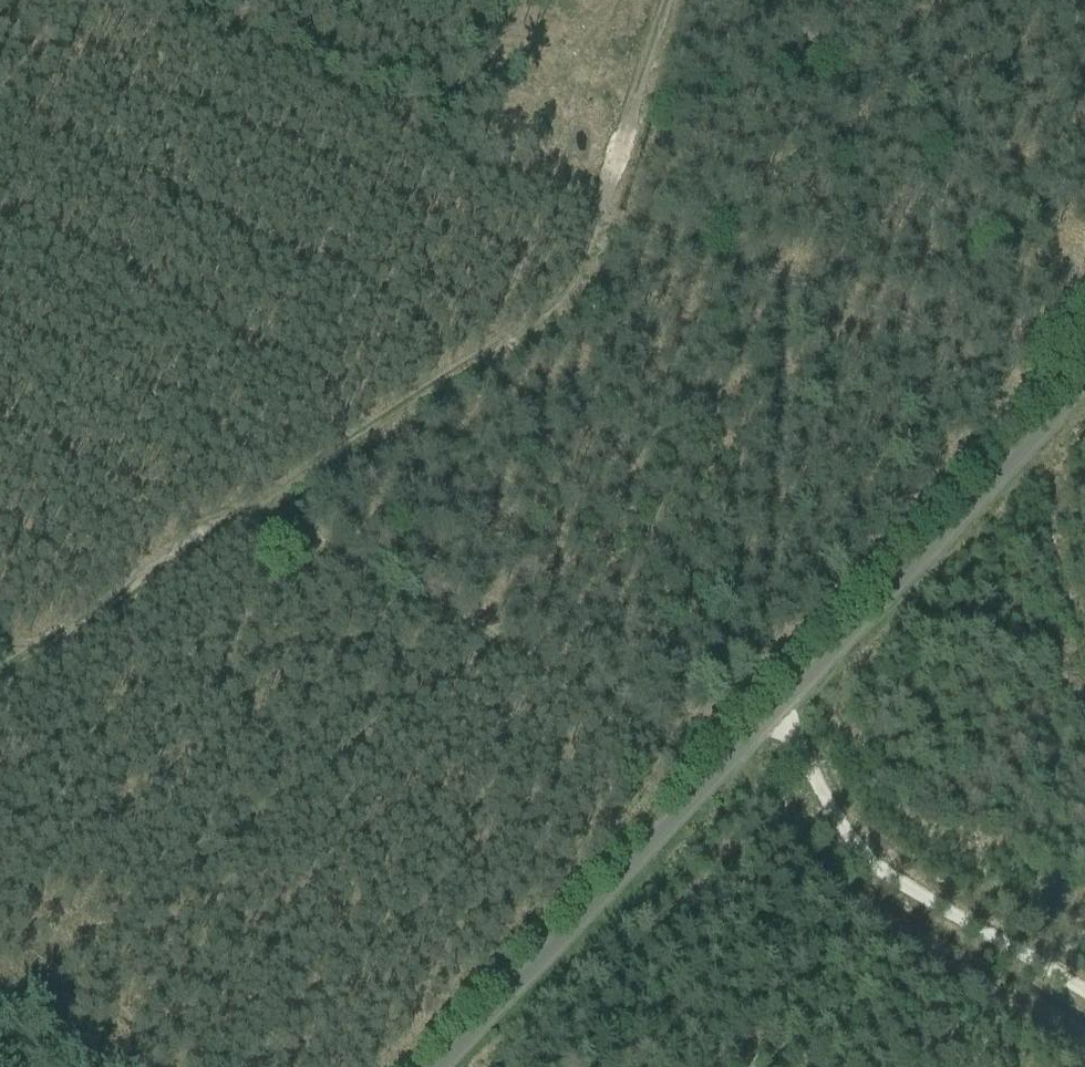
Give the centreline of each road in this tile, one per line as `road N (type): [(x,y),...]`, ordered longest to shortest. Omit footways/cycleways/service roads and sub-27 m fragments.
road 1 (track): [(252,479),(718,793),(1084,986)]
road 2 (unclassified): [(454,1066),(1084,409)]
road 3 (track): [(252,479),(573,280),(675,0)]
road 4 (track): [(31,612),(252,479)]

